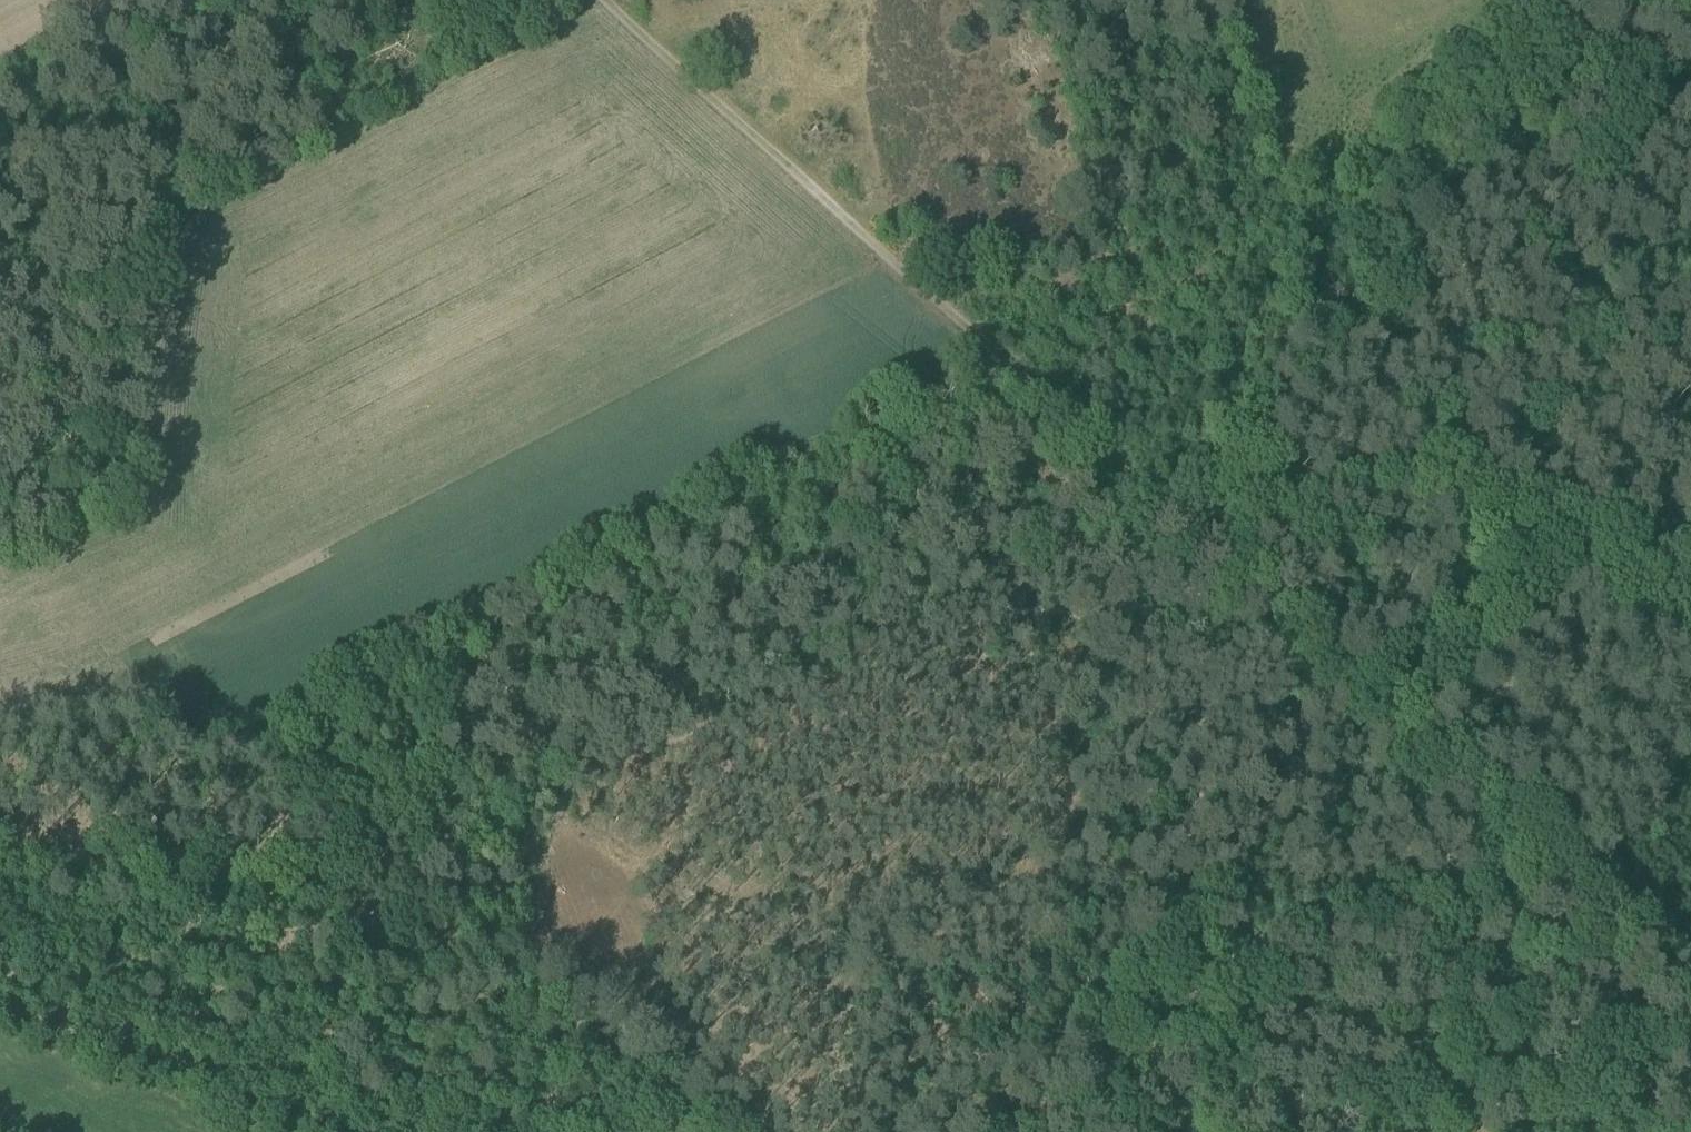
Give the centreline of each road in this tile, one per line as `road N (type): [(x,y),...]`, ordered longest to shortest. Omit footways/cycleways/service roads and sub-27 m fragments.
road 1 (track): [(599,0),(1061,413)]
road 2 (track): [(1398,719),(1690,986)]
road 3 (track): [(1191,537),(1398,719)]
road 4 (track): [(1061,413),(1191,537)]

